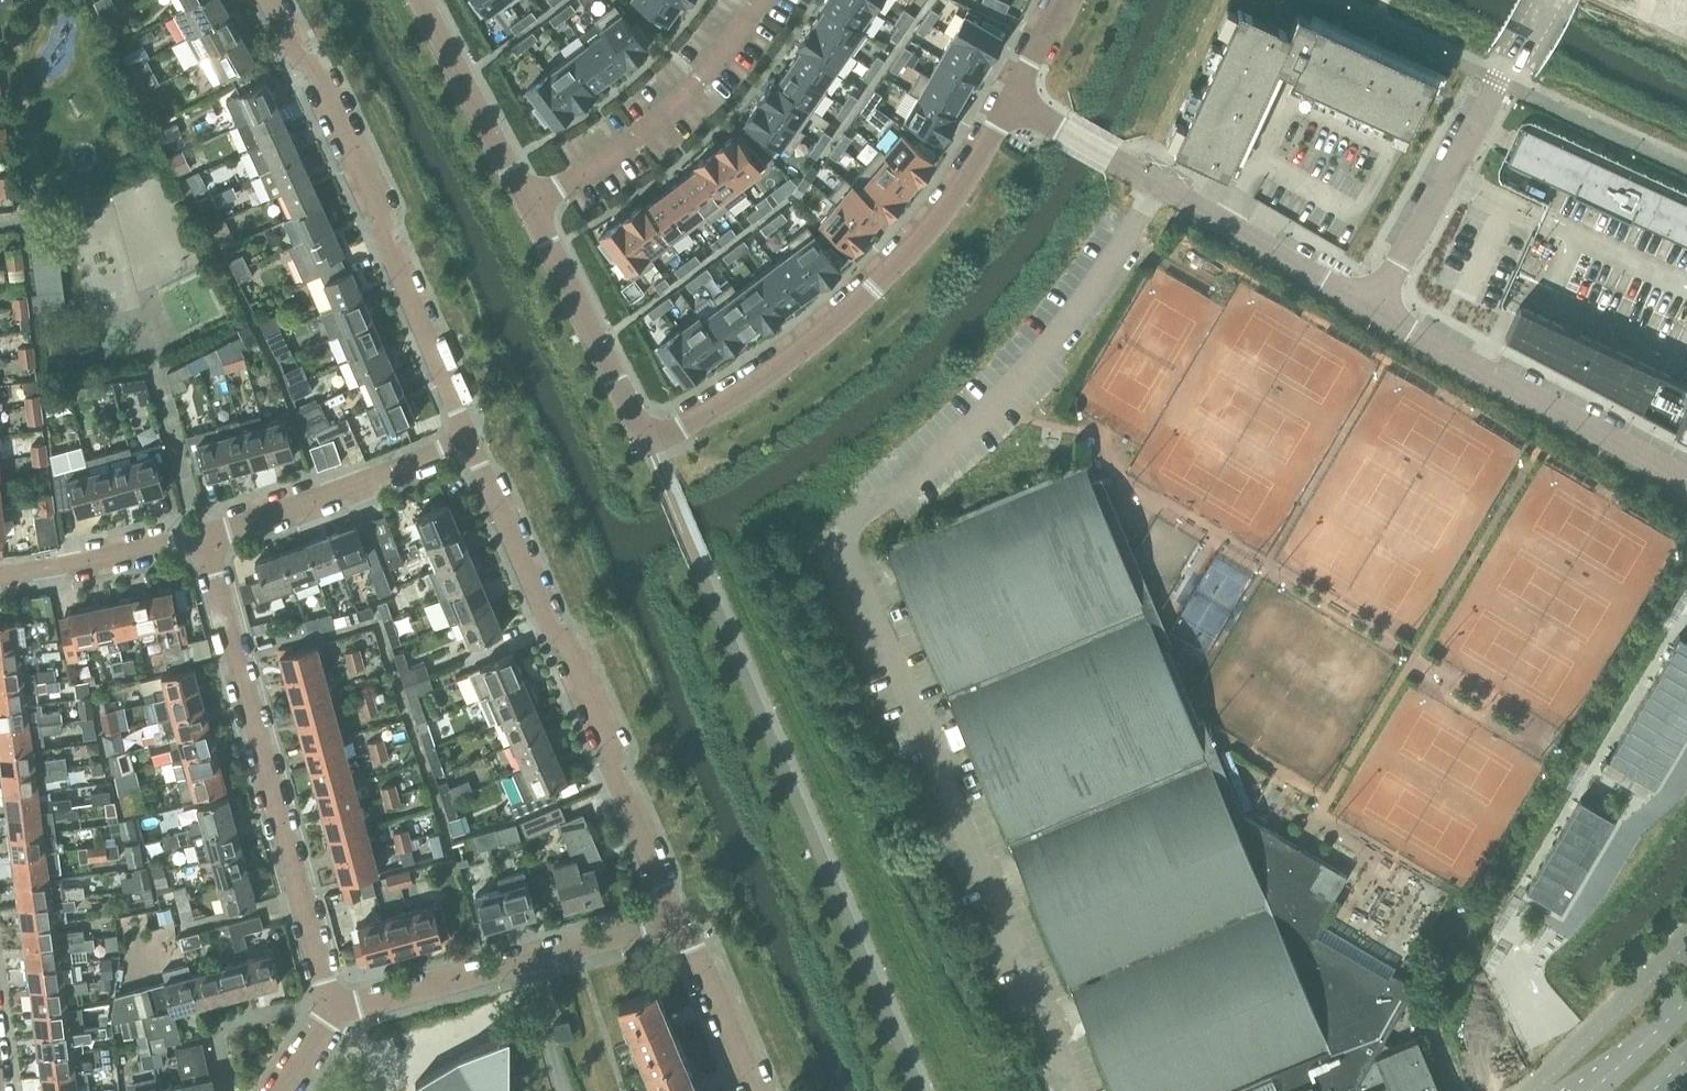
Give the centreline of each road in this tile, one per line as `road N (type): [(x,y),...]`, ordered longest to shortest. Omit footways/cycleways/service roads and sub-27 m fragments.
road 1 (residential): [(683,918),(468,438)]
road 2 (residential): [(647,443),(764,379),(881,283),(959,192),(1020,99)]
road 3 (residential): [(336,1013),(206,533)]
road 4 (residential): [(468,438),(384,238),(386,220),(315,65),(298,54),(268,0)]
road 5 (residential): [(1371,309),(1020,99)]
road 6 (residential): [(1686,486),(1371,309)]
road 7 (residential): [(683,918),(336,1013)]
road 8 (unclassified): [(1547,0),(1371,309)]
road 9 (residential): [(526,204),(700,82),(760,0)]
road 10 (residential): [(206,533),(468,438)]
road 11 (residential): [(647,443),(526,204)]
road 12 (residential): [(526,204),(422,0)]
road 13 (residential): [(0,576),(206,533)]
road 14 (residential): [(759,1090),(683,918)]
road 15 (secondary): [(1686,999),(1589,1090)]

